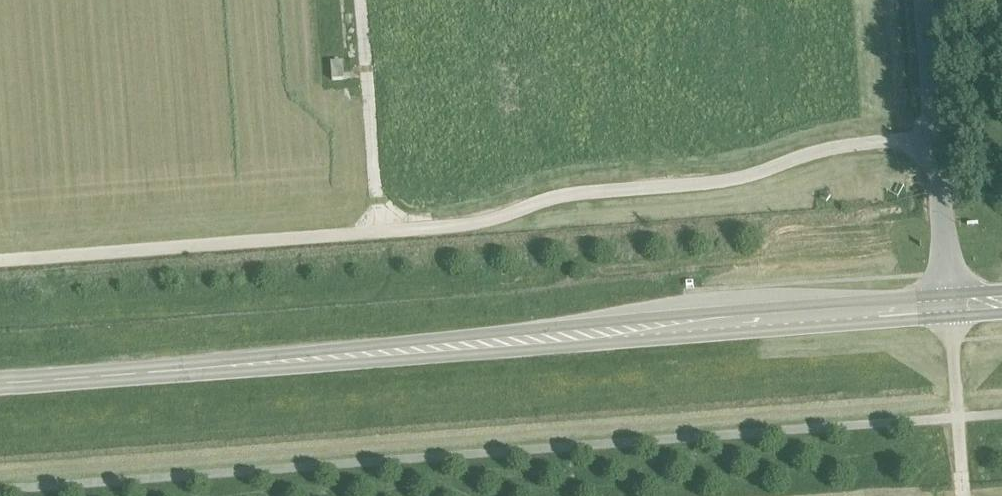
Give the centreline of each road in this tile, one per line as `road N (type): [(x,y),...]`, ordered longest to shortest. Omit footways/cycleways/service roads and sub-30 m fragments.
road 1 (tertiary): [(1001,288),(630,316),(203,368)]
road 2 (tertiary): [(203,368),(422,361),(1001,313)]
road 3 (tertiary): [(203,368),(0,384)]

